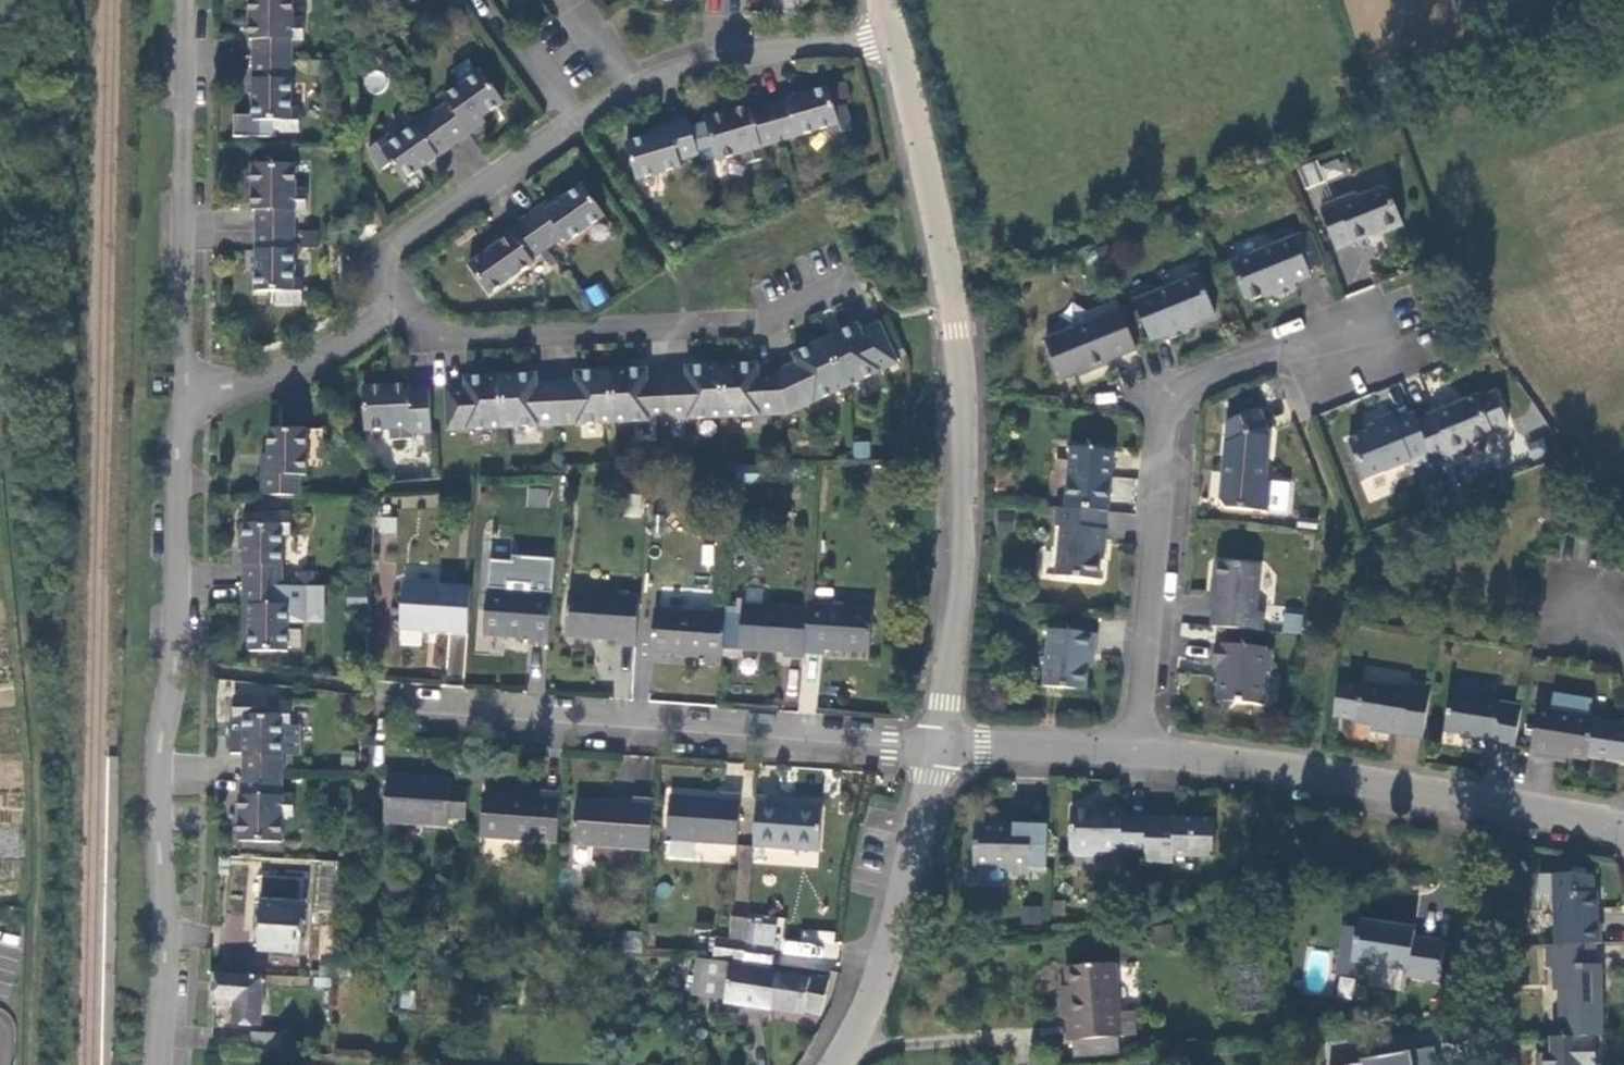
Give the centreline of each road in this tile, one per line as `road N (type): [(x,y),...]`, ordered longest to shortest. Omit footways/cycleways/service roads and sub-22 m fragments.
road 1 (residential): [(932,752),(944,703),(958,529),(953,335),(887,32)]
road 2 (residential): [(158,1064),(165,954),(159,751),(174,671),(178,447),(196,390)]
road 3 (residential): [(887,32),(720,57),(558,115),(382,254),(395,293)]
road 4 (residential): [(1369,336),(1193,386),(1144,763)]
road 5 (residential): [(932,752),(377,704)]
road 6 (residential): [(395,293),(449,339),(751,325),(860,289)]
road 7 (residential): [(1144,763),(1568,813),(1623,830)]
road 8 (residential): [(196,390),(180,339),(185,0)]
road 9 (residential): [(827,1064),(847,1036),(901,888),(932,752)]
road 10 (residential): [(196,390),(234,388),(292,365),(395,293)]
road 11 (residential): [(932,752),(1144,763)]

